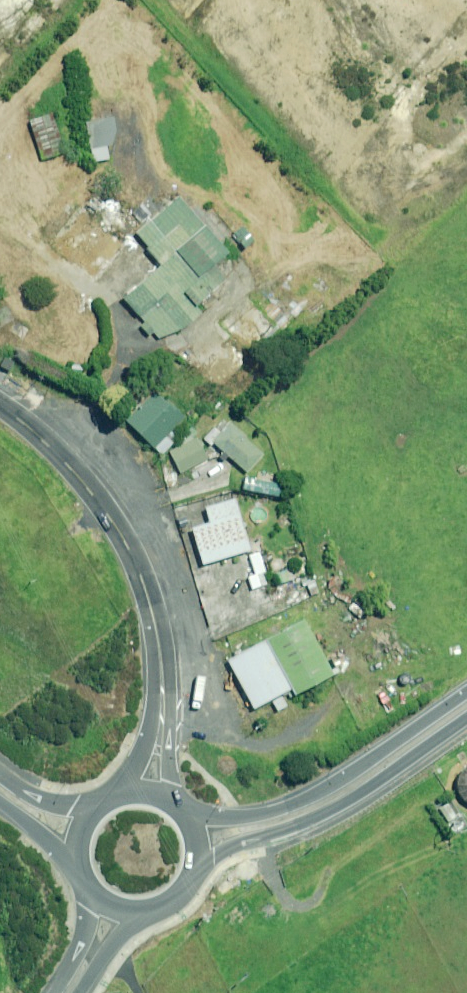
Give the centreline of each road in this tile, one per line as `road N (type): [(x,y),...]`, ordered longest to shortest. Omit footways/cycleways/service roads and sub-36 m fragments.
road 1 (unclassified): [(148,794),(162,720),(155,612),(130,552),(81,479),(0,404)]
road 2 (secondary): [(165,800),(212,818),(293,804),(466,693)]
road 3 (secondary): [(466,719),(335,810),(199,860)]

